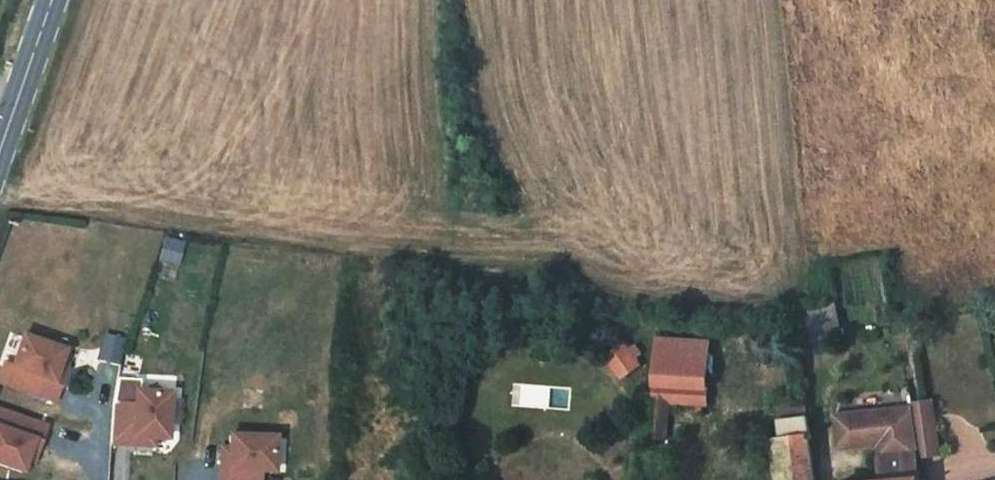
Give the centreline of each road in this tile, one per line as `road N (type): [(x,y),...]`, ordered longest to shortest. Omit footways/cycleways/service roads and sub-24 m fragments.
road 1 (primary): [(51,0),(0,151)]

